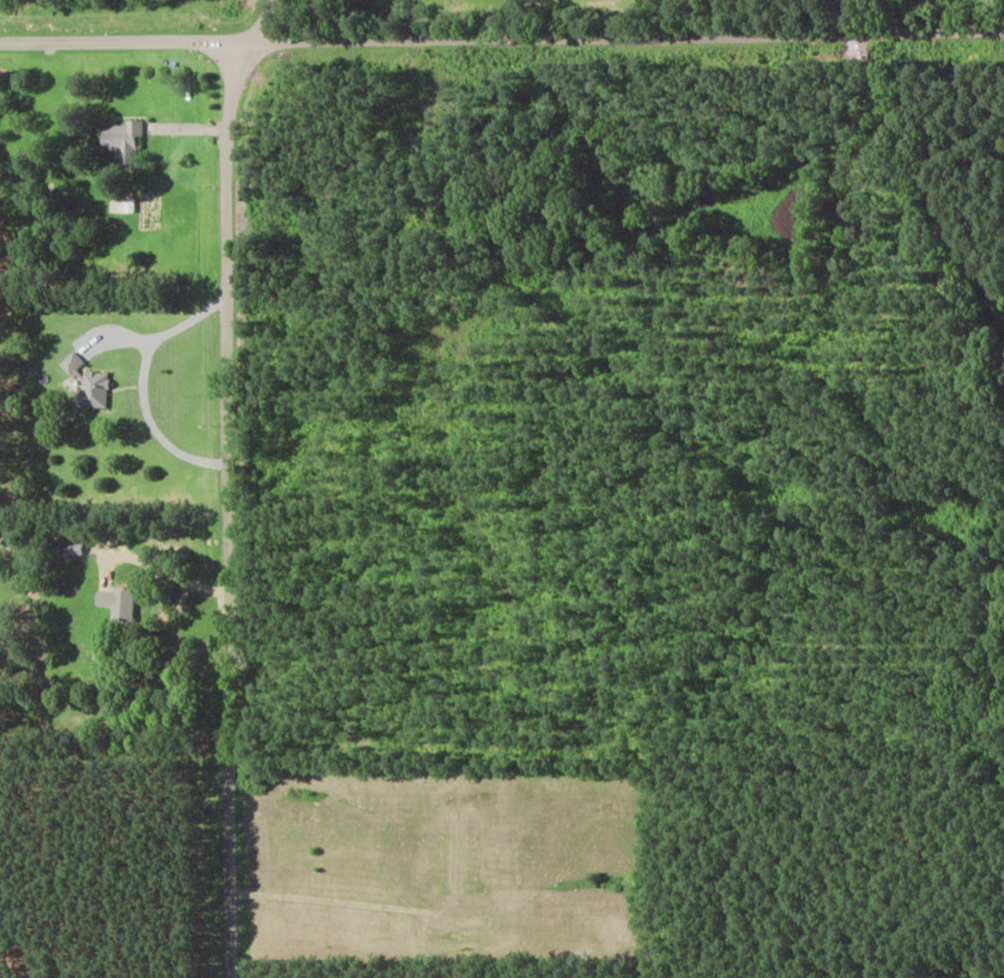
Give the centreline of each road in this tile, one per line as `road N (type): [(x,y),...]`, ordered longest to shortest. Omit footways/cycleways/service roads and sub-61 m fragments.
road 1 (residential): [(0,45),(1003,27)]
road 2 (residential): [(226,977),(225,65),(262,0)]

